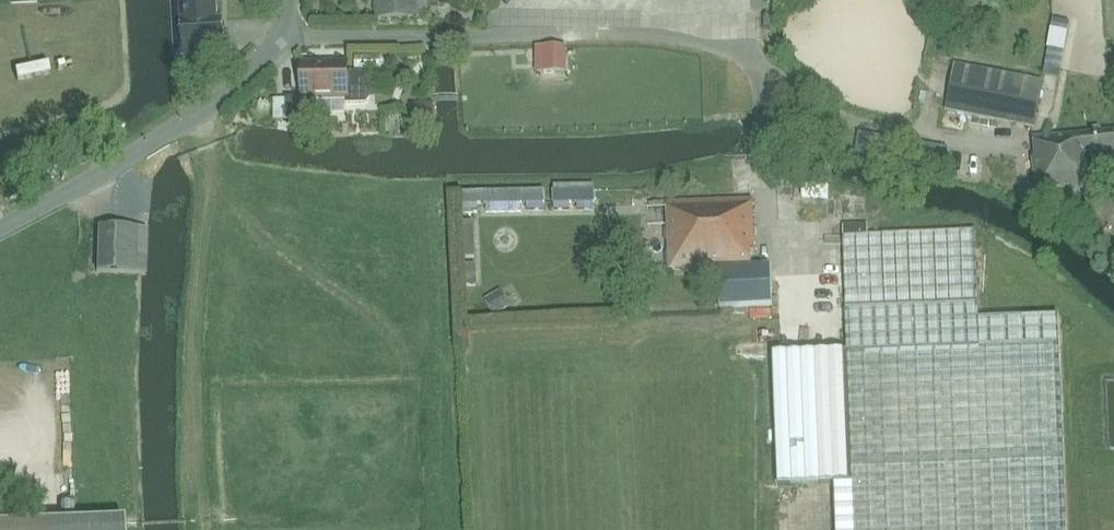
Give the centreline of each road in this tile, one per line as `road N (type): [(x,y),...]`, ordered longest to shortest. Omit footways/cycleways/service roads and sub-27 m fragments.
road 1 (unclassified): [(760,65),(661,34),(282,37)]
road 2 (unclassified): [(0,228),(223,94),(282,37)]

